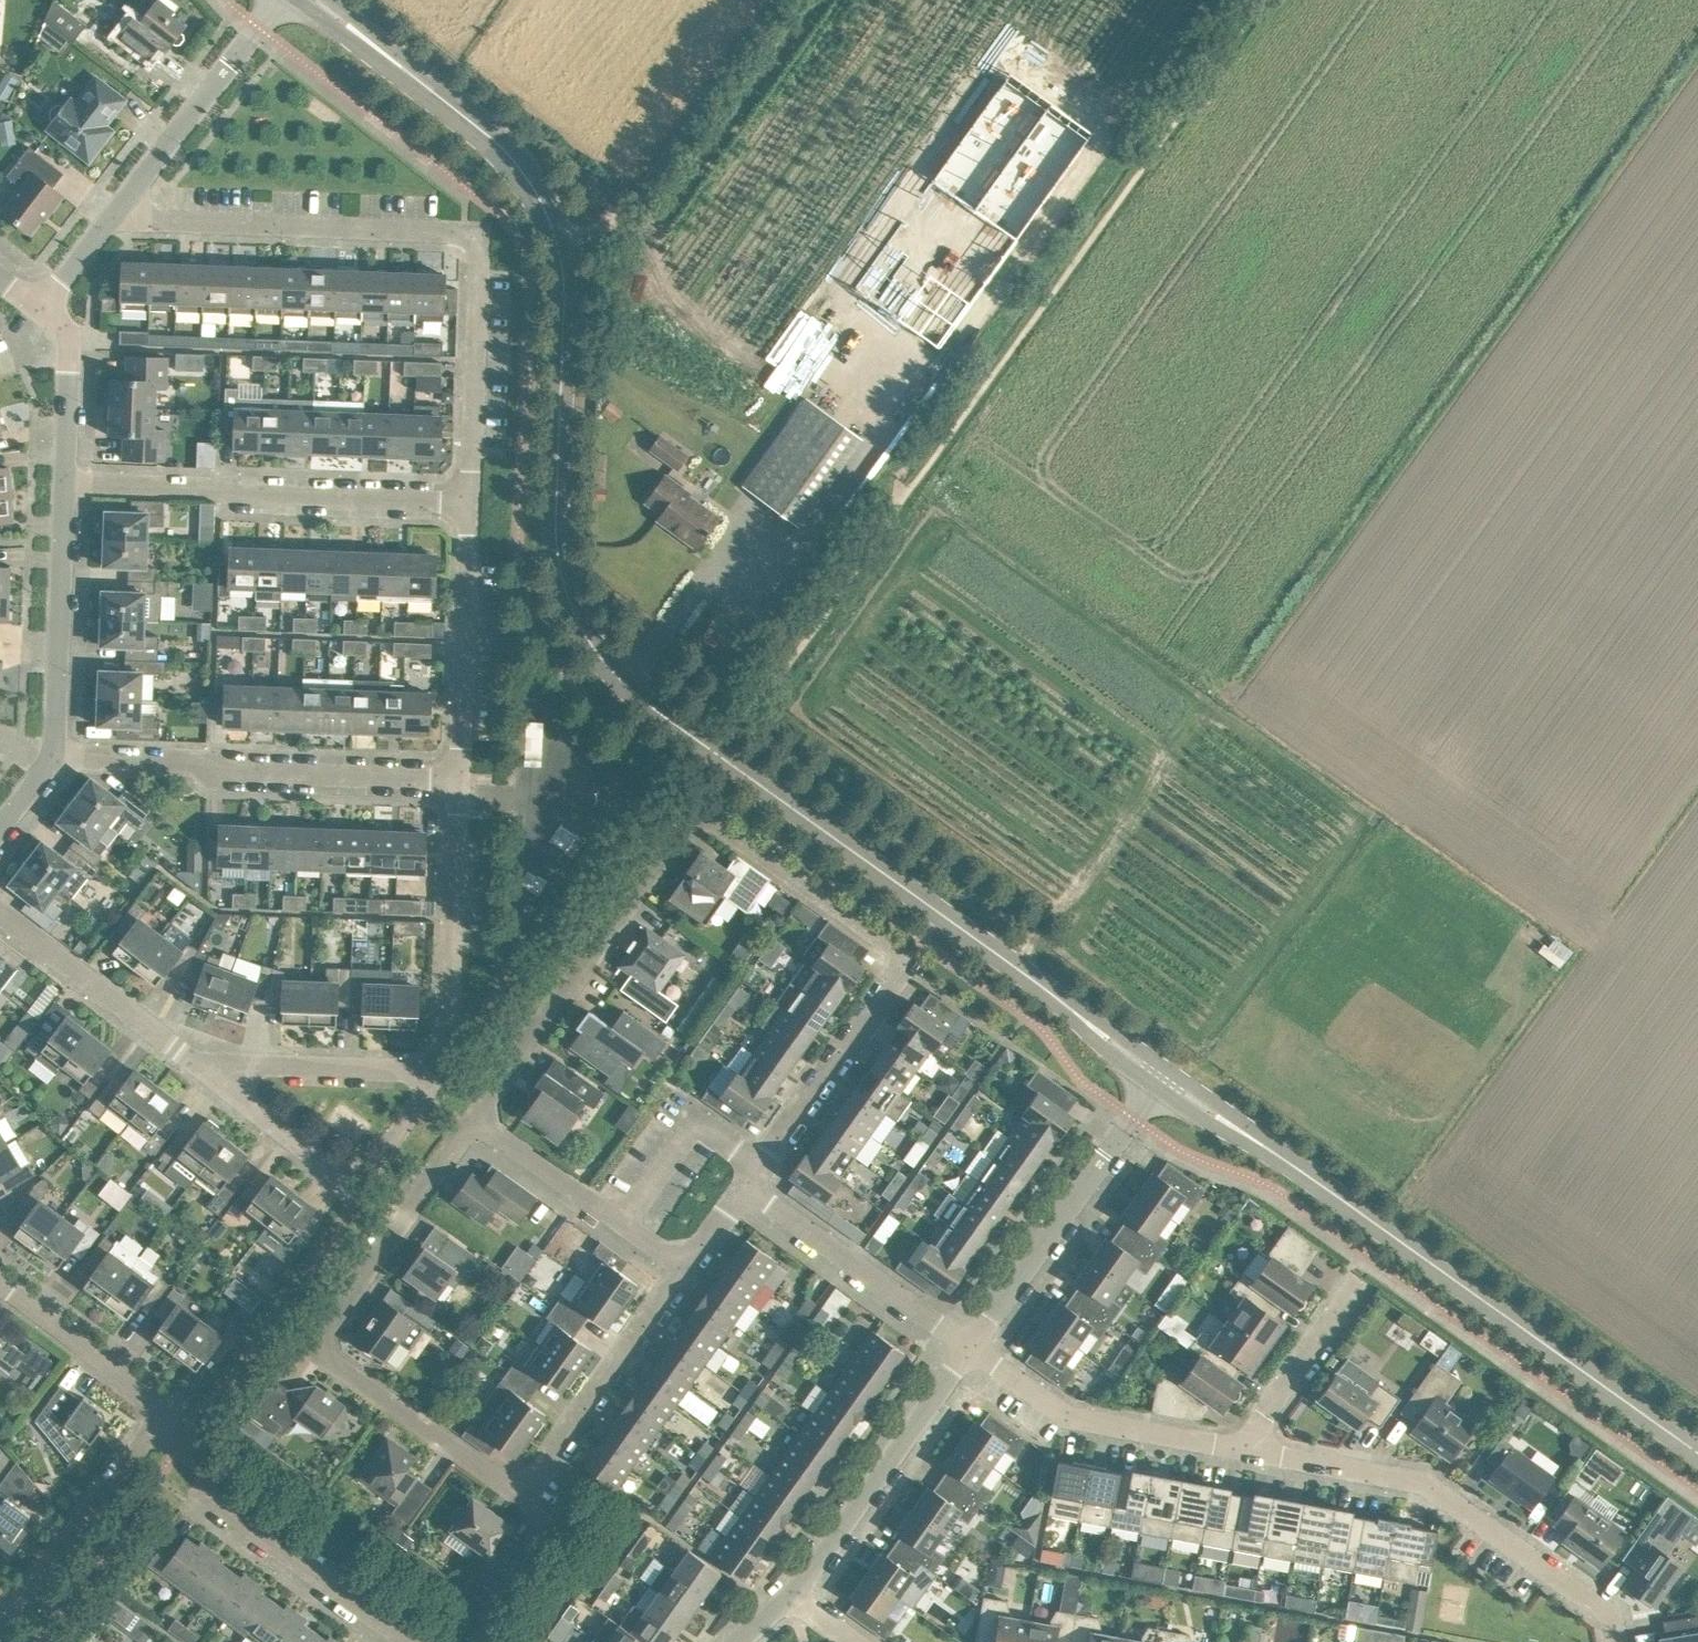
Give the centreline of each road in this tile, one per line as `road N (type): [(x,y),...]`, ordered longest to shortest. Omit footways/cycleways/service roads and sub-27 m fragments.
road 1 (tertiary): [(1163,1079),(657,711),(598,653),(566,590),(557,550),(563,279),(546,210),(490,137),(317,0)]
road 2 (residential): [(476,1118),(696,817),(900,959),(898,973),(759,1166)]
road 3 (residential): [(687,1266),(537,1475),(527,1486),(497,1480),(333,1363),(322,1338),(476,1118)]
road 4 (tertiary): [(1697,1453),(1163,1079)]
road 5 (residential): [(471,503),(480,257),(474,240),(458,231),(111,218)]
road 6 (residential): [(1617,1641),(1612,1616),(1426,1483),(1241,1448)]
road 7 (residential): [(471,503),(63,482)]
road 8 (residential): [(460,779),(53,756)]
road 9 (residential): [(410,1641),(244,1521),(222,1479),(155,1427)]
road 10 (residential): [(967,1343),(1163,1079)]
road 11 (residential): [(791,1594),(967,1343)]
road 12 (residential): [(1241,1448),(1067,1412),(967,1343)]
road 13 (residential): [(436,1073),(450,1048),(460,779)]
road 14 (residential): [(111,218),(281,0)]
road 15 (residential): [(460,779),(471,503)]
road 16 (residential): [(53,756),(63,482)]
road 17 (residential): [(967,1343),(744,1186)]
road 18 (residential): [(0,1640),(155,1427)]
road 19 (residential): [(193,1062),(0,911)]
road 20 (residential): [(436,1073),(193,1062)]
road 21 (residential): [(155,1427),(153,1402),(140,1387),(0,1282)]
road 22 (residential): [(357,1179),(335,1171),(193,1062)]
road 23 (residential): [(1241,1448),(1354,1292)]
road 24 (residential): [(624,1221),(685,1135),(706,1129),(759,1166)]
road 25 (residential): [(63,482),(69,332),(40,309)]
road 26 (residential): [(624,1221),(476,1118)]
road 27 (residential): [(357,1179),(436,1073)]

